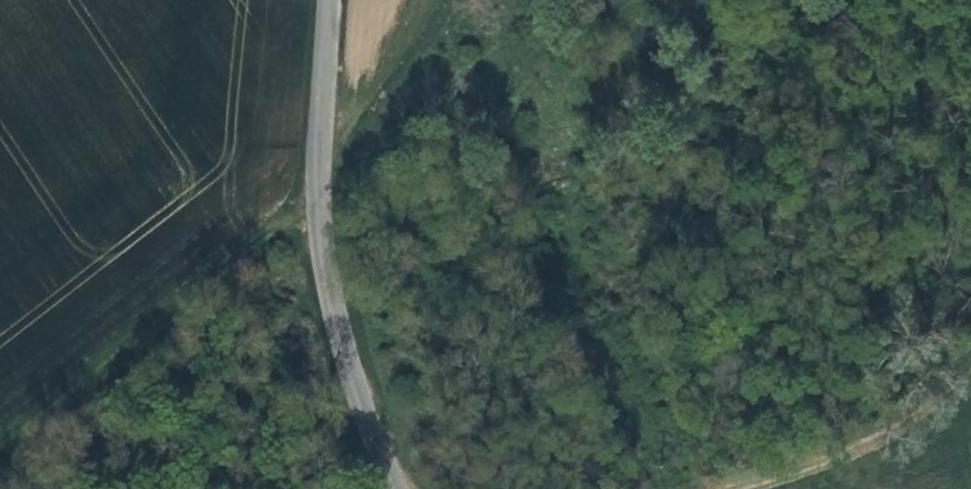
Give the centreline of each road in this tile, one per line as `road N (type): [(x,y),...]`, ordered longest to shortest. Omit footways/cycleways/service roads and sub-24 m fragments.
road 1 (unclassified): [(411,488),(348,316),(328,157),(336,0)]
road 2 (track): [(729,488),(863,449),(970,387)]

